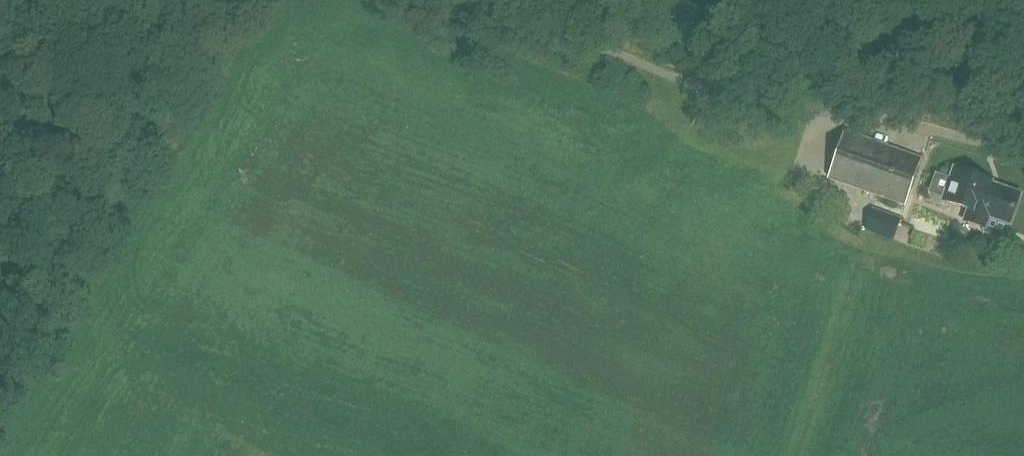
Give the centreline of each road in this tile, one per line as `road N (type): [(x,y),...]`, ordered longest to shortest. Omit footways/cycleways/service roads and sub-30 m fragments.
road 1 (unclassified): [(1023,156),(933,129),(810,109)]

